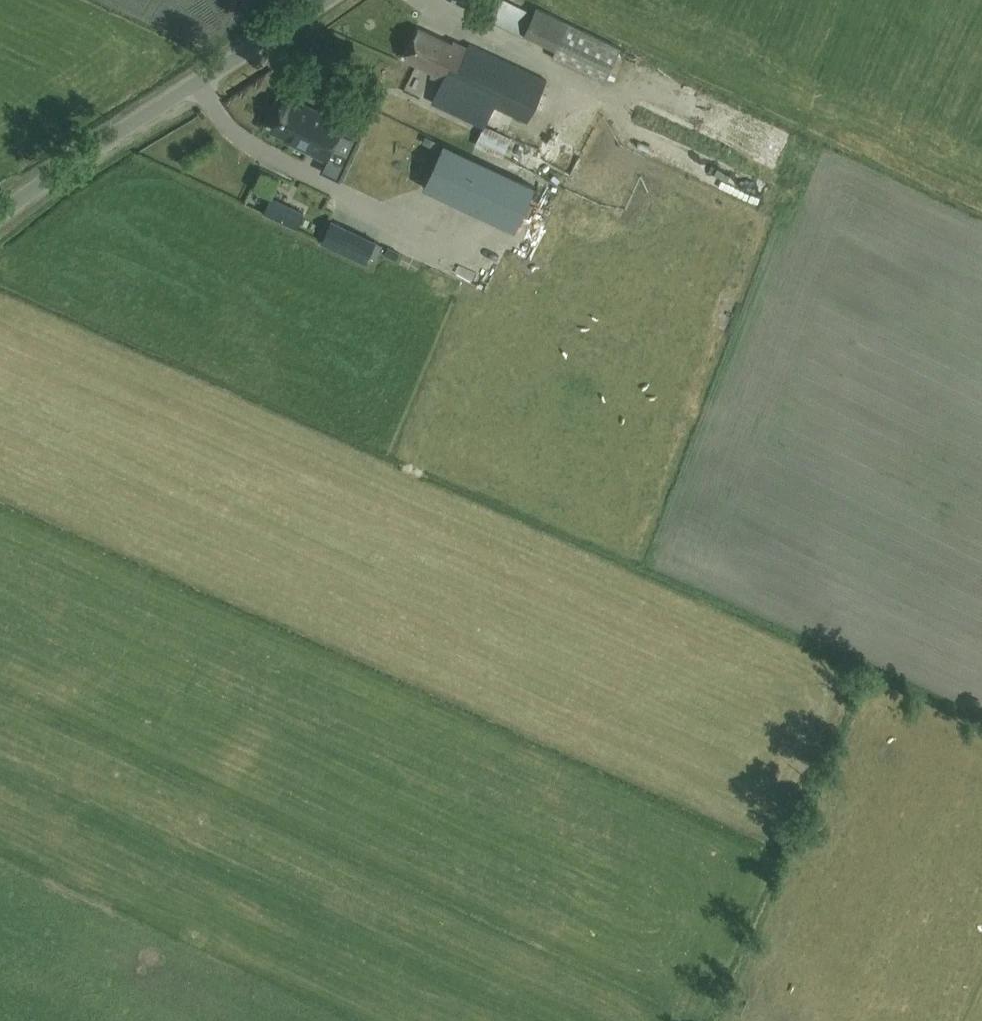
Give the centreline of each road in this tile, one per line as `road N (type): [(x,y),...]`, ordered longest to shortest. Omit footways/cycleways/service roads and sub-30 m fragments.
road 1 (unclassified): [(0,215),(317,0)]

